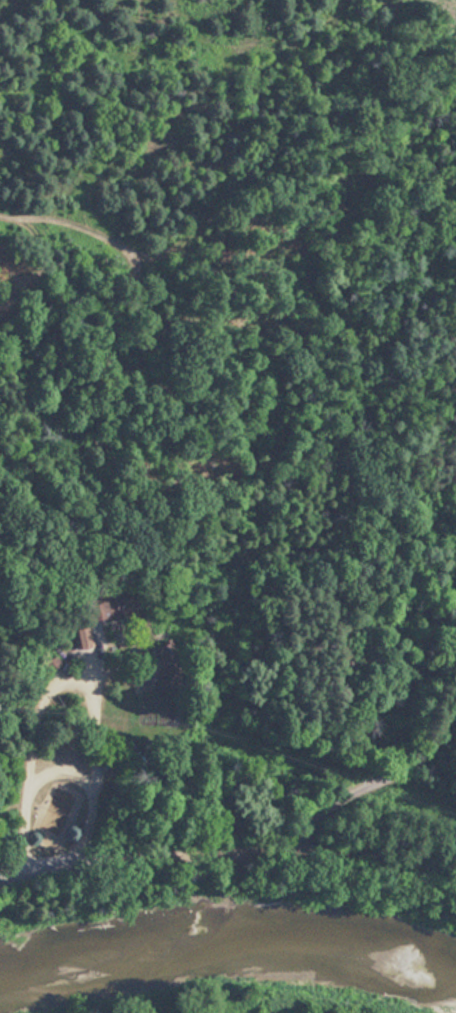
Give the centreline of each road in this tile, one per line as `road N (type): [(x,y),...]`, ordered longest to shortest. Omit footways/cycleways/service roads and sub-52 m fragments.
road 1 (residential): [(455,880),(376,855),(305,846),(167,855),(0,889)]

